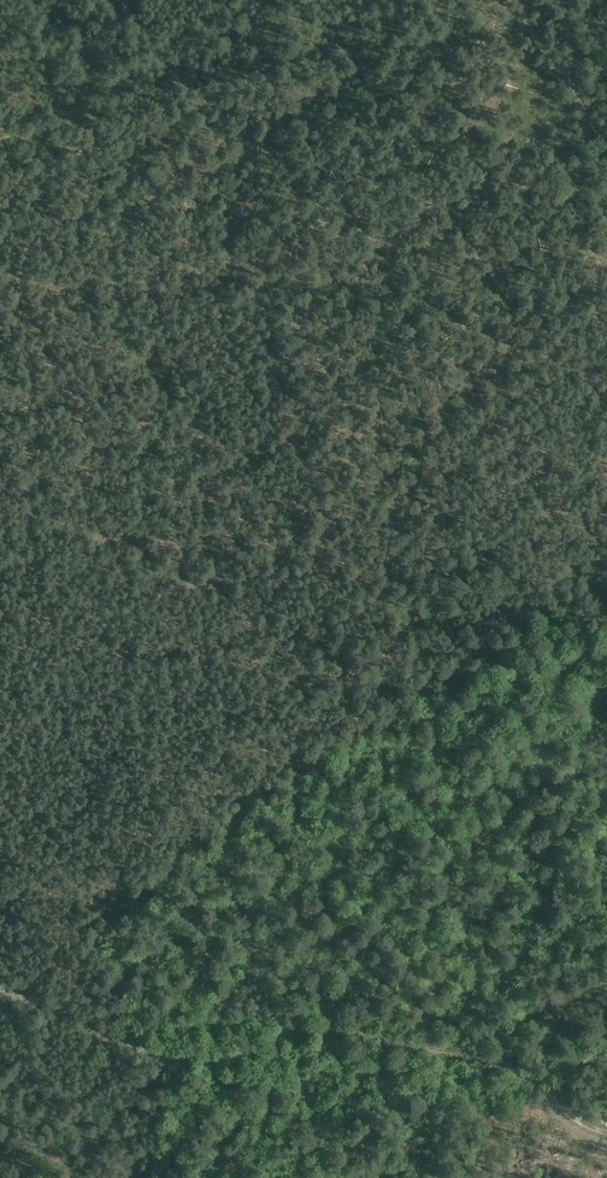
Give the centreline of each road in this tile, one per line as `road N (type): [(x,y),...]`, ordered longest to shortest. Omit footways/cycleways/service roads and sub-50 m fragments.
road 1 (track): [(606,150),(516,0)]

